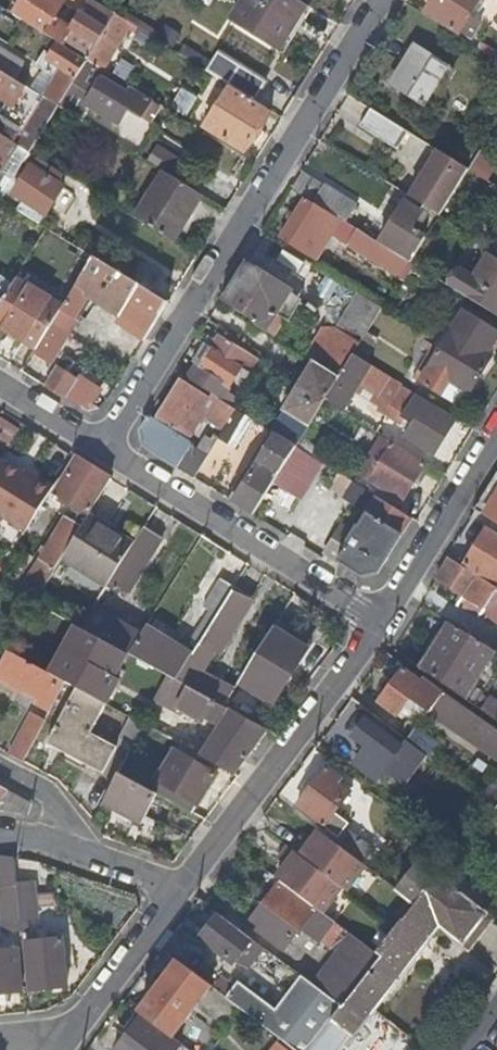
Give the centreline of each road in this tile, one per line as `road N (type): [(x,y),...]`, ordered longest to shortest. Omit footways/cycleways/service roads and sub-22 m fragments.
road 1 (residential): [(107,452),(381,0)]
road 2 (residential): [(381,619),(179,891)]
road 3 (residential): [(381,619),(107,452)]
road 4 (residential): [(496,431),(381,619)]
road 5 (residential): [(179,891),(71,1034)]
road 6 (residential): [(107,452),(0,387)]
road 7 (residential): [(179,891),(64,847)]

